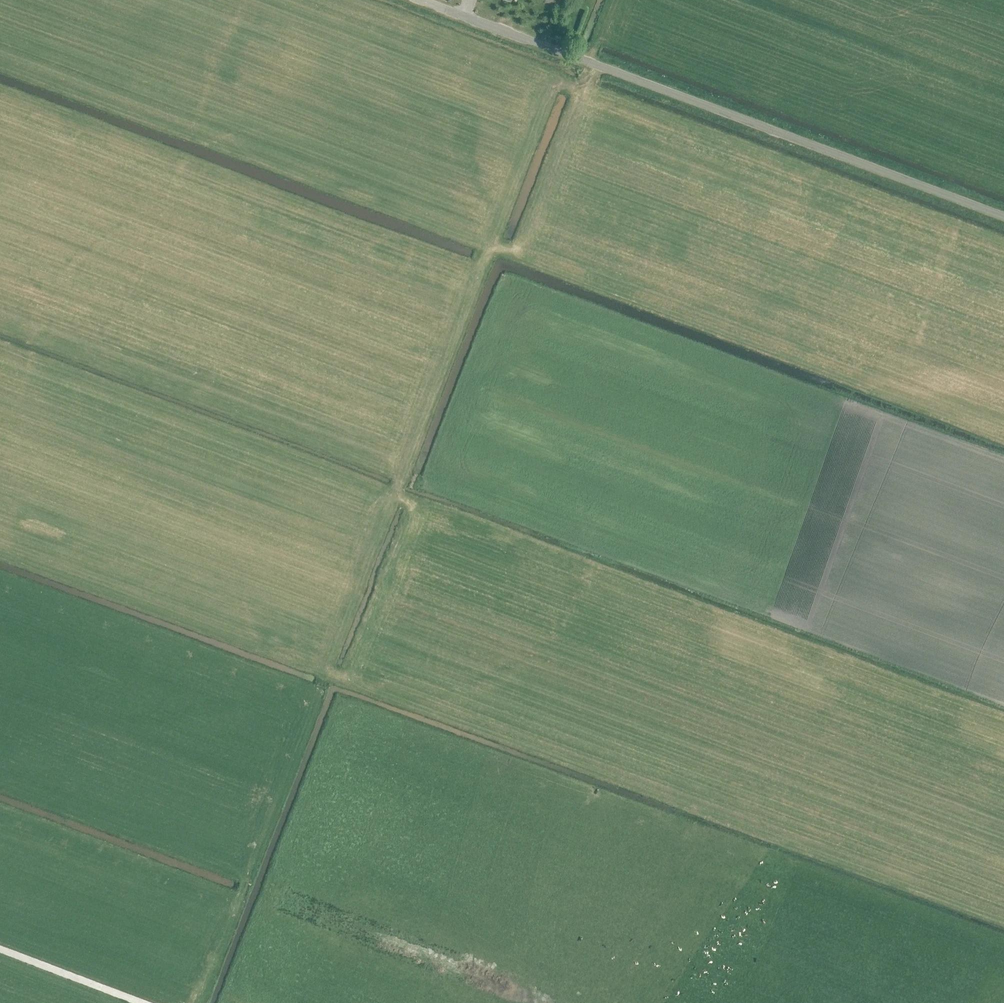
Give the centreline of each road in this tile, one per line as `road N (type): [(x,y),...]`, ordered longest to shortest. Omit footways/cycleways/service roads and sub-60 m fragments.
road 1 (unclassified): [(423,0),(1003,217)]

